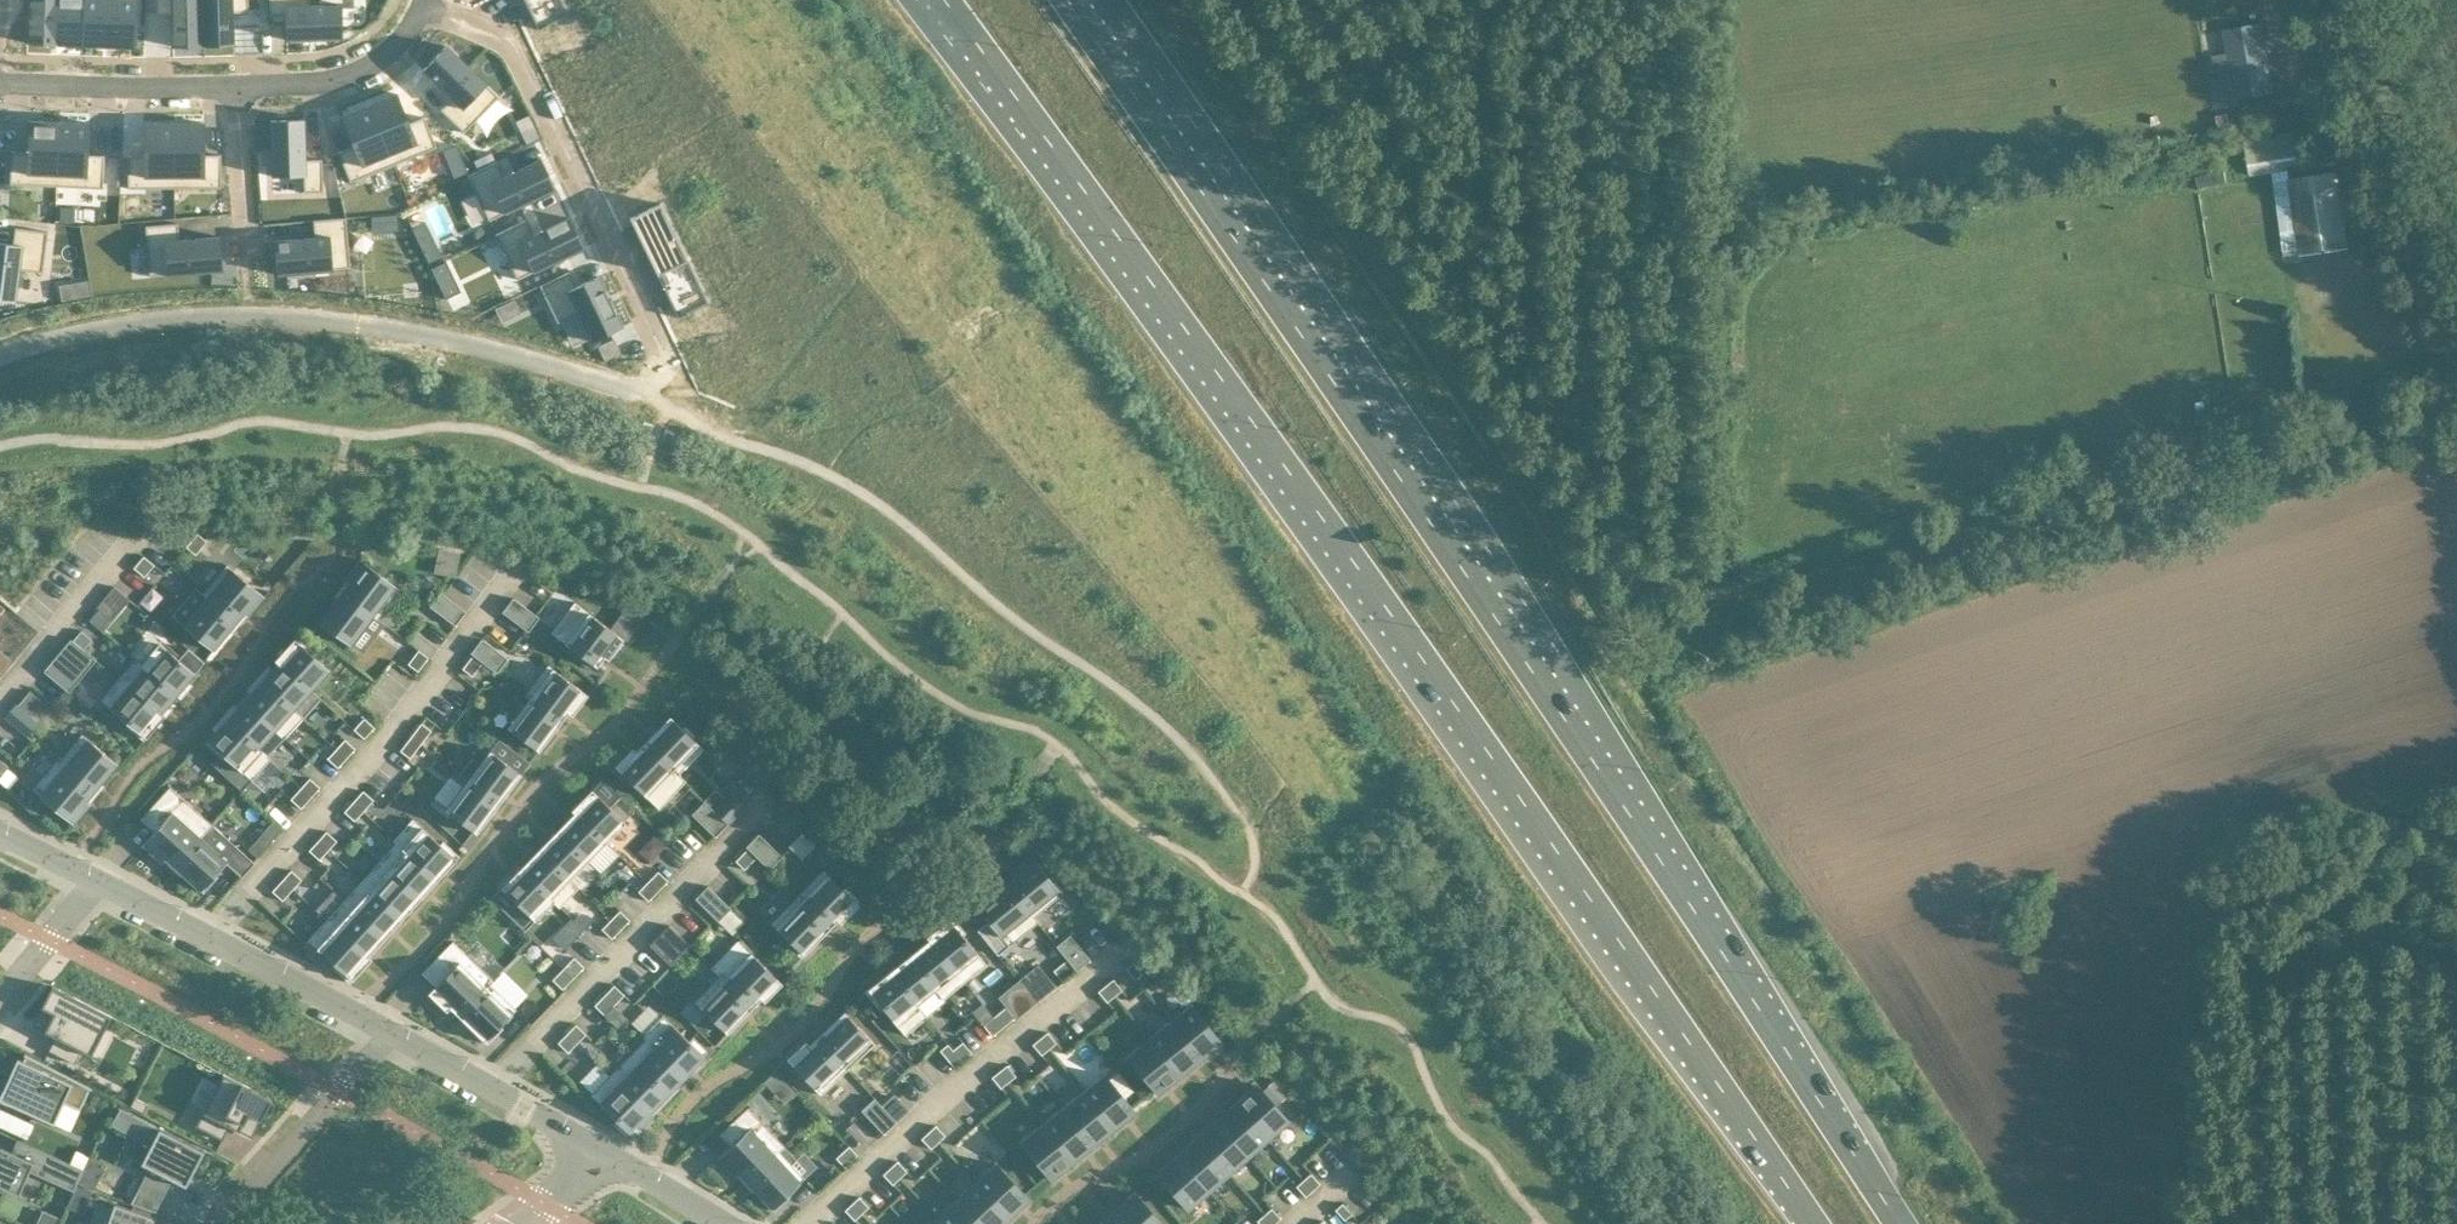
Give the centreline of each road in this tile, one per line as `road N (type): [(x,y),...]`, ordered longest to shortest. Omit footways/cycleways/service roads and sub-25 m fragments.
road 1 (trunk): [(942,0),(1277,455),(1814,1223)]
road 2 (trunk): [(1901,1223),(1537,675),(1068,0)]
road 3 (track): [(1706,638),(2456,418)]
road 4 (residential): [(670,362),(644,387),(625,386),(455,336),(242,319),(159,322),(0,361)]
road 5 (residential): [(431,0),(517,62),(652,333)]
road 6 (unclassified): [(389,1031),(96,877)]
road 7 (unclassified): [(2456,263),(2356,0)]
road 8 (unclassified): [(611,1157),(389,1031)]
road 9 (residential): [(389,1031),(261,1180),(234,1223)]
road 10 (residential): [(246,88),(0,80)]
road 11 (residential): [(420,0),(402,39),(364,71),(313,87),(246,88)]
road 12 (residential): [(246,88),(241,271)]
road 13 (residential): [(0,999),(96,877)]
road 14 (unclassified): [(726,1223),(611,1157)]

